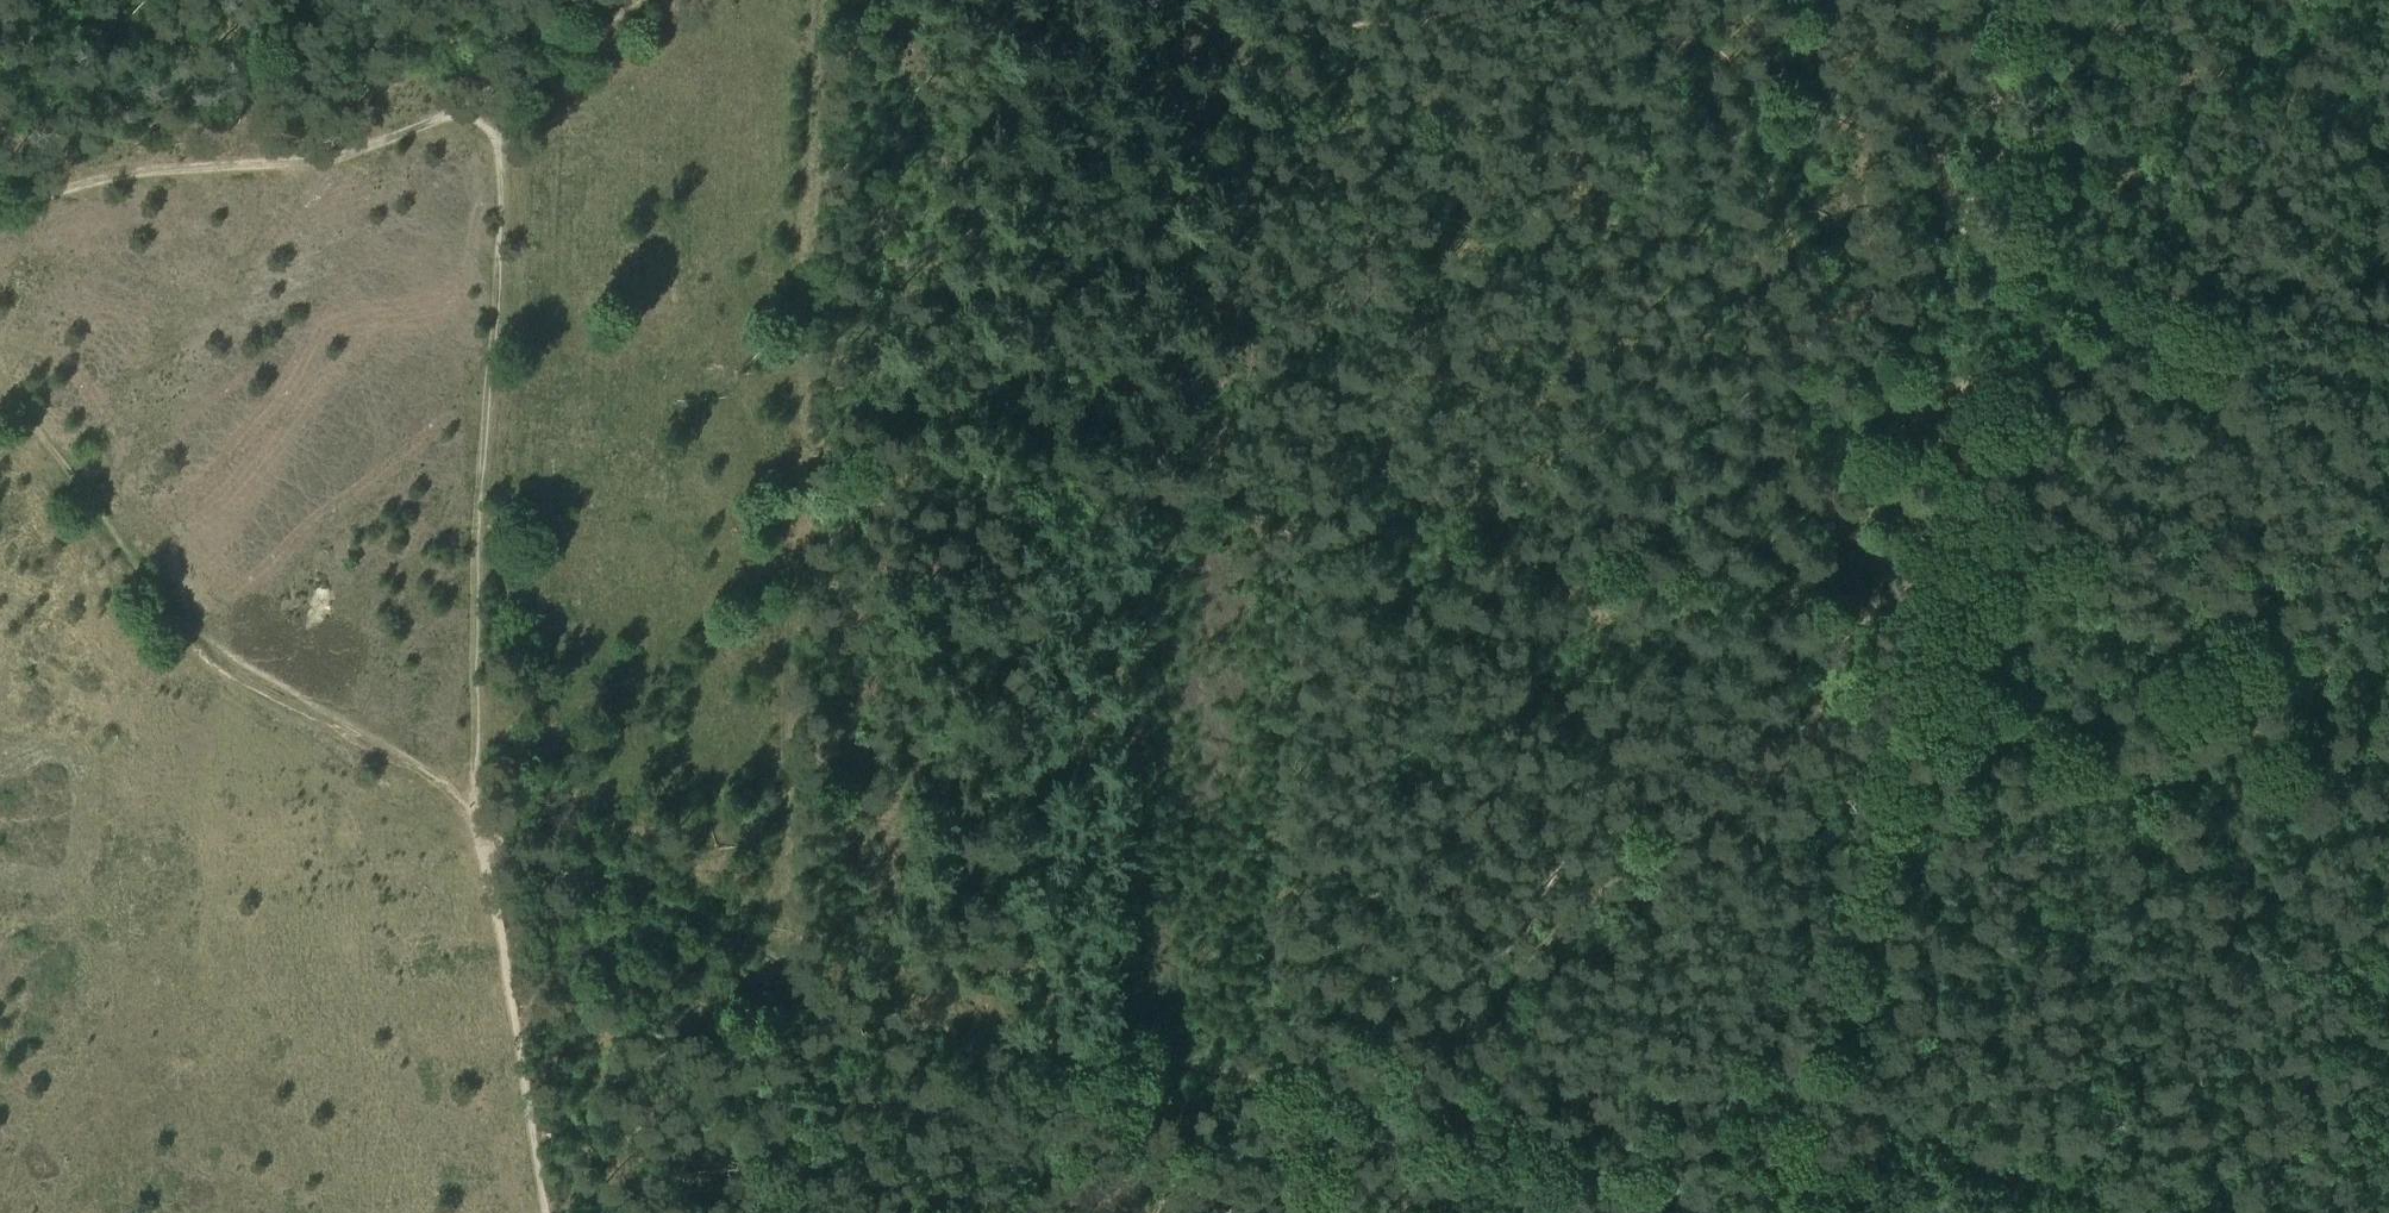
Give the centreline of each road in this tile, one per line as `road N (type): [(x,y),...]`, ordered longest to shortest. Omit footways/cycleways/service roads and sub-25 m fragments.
road 1 (track): [(1460,1112),(847,1012),(749,937),(493,843),(476,678),(496,157),(488,122)]
road 2 (track): [(2307,0),(2221,248),(2049,595),(2039,663),(1961,837),(1797,1087)]
road 3 (track): [(0,207),(140,171),(354,152),(436,120),(488,122)]
road 4 (track): [(488,122),(642,0)]
road 5 (track): [(1766,1212),(1797,1087)]

